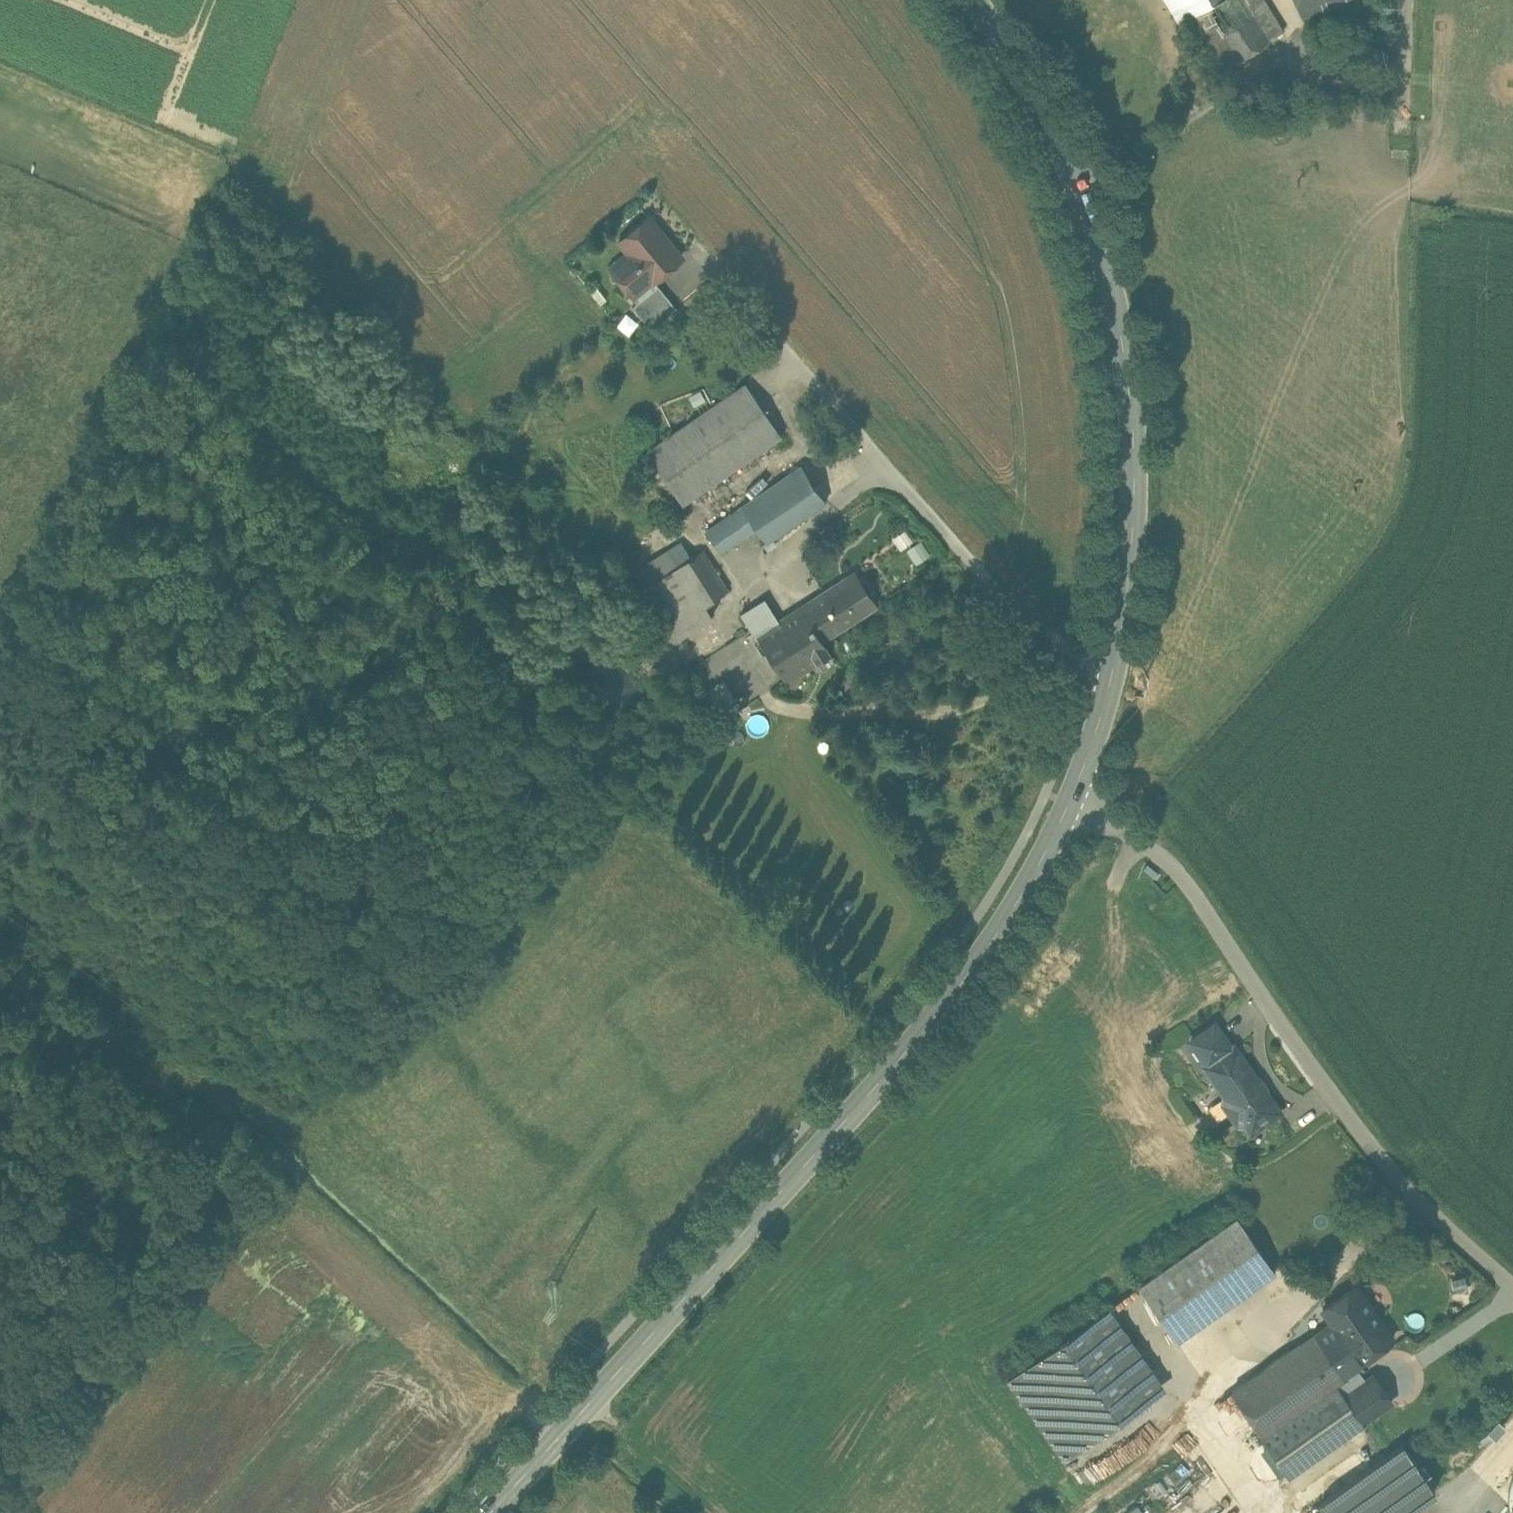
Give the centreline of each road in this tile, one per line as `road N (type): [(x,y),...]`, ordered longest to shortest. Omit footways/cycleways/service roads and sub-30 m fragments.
road 1 (secondary): [(482,1512),(911,1039),(996,933),(1069,799)]
road 2 (secondary): [(1069,799),(1114,664),(1134,534),(1132,418),(1111,288),(1078,185),(1037,97),(970,0)]
road 3 (unclassified): [(1512,1280),(1394,1163),(1272,984),(1183,873),(1069,799)]

